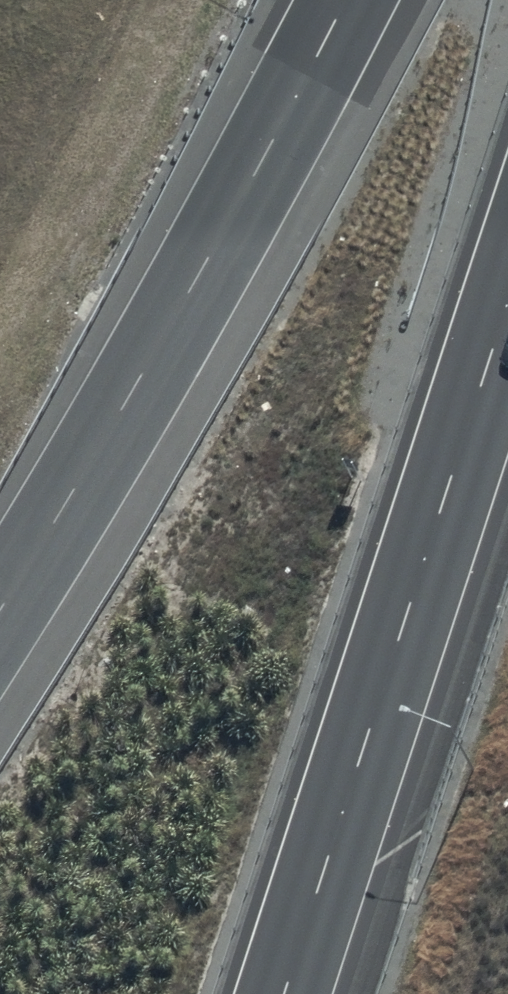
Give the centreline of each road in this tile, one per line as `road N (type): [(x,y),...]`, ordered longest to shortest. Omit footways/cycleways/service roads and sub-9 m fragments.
road 1 (motorway): [(507,301),(285,993)]
road 2 (motorway): [(346,0),(182,306),(0,616)]

